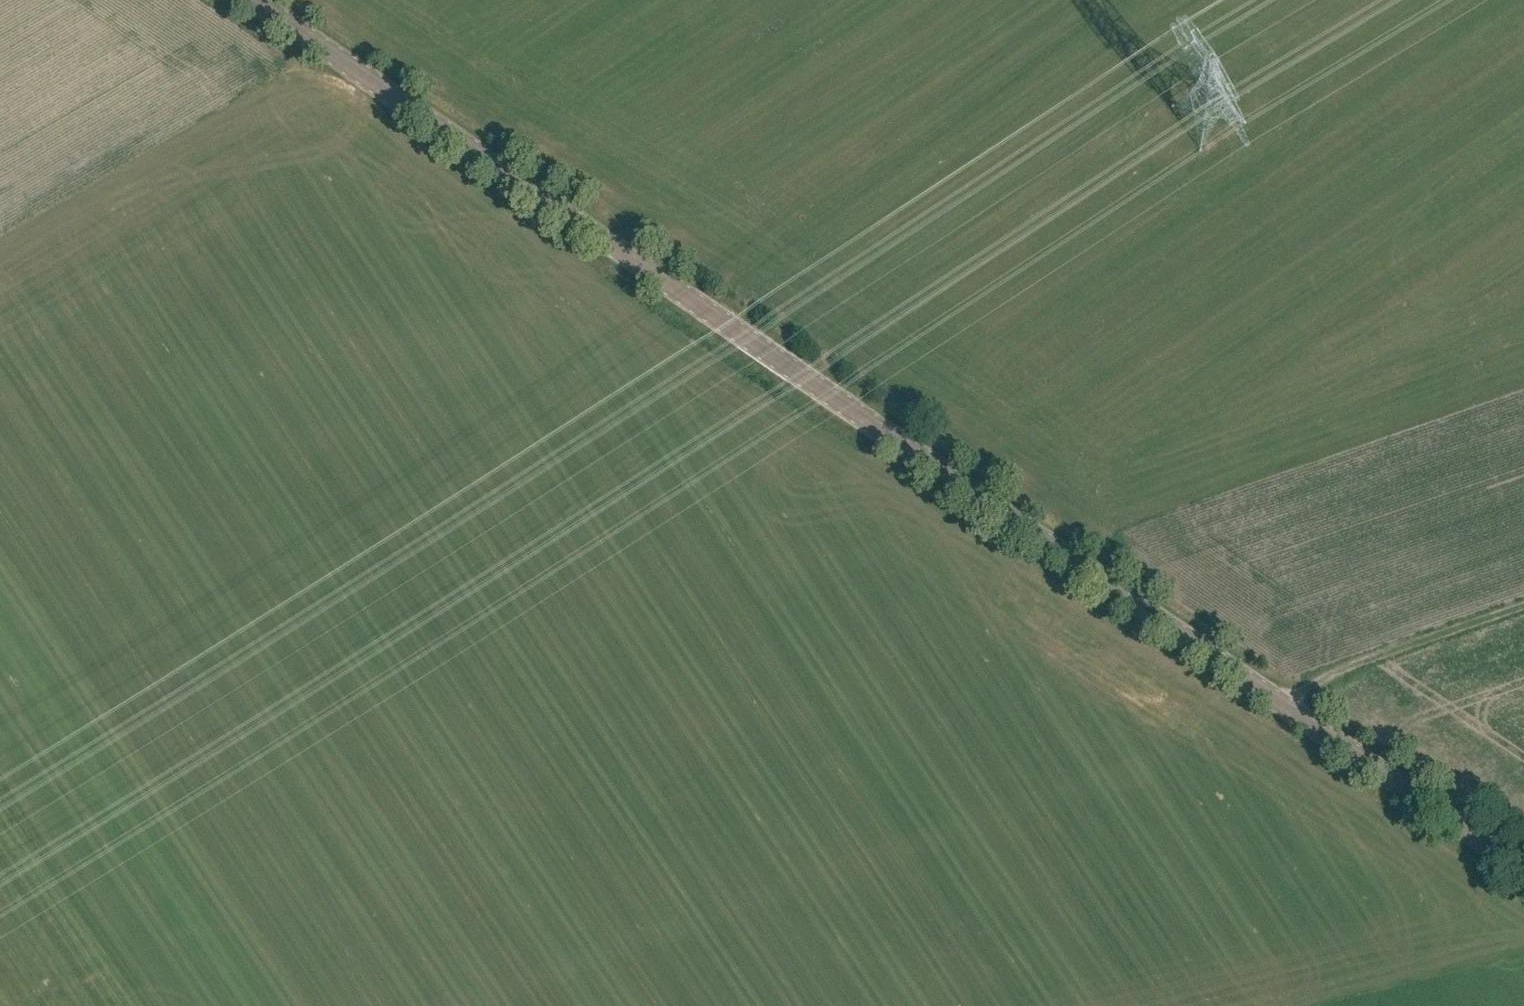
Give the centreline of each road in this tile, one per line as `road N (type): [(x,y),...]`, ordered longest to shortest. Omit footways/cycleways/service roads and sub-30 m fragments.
road 1 (tertiary): [(1523,868),(256,0)]
road 2 (track): [(1523,604),(1351,664),(1288,708)]

